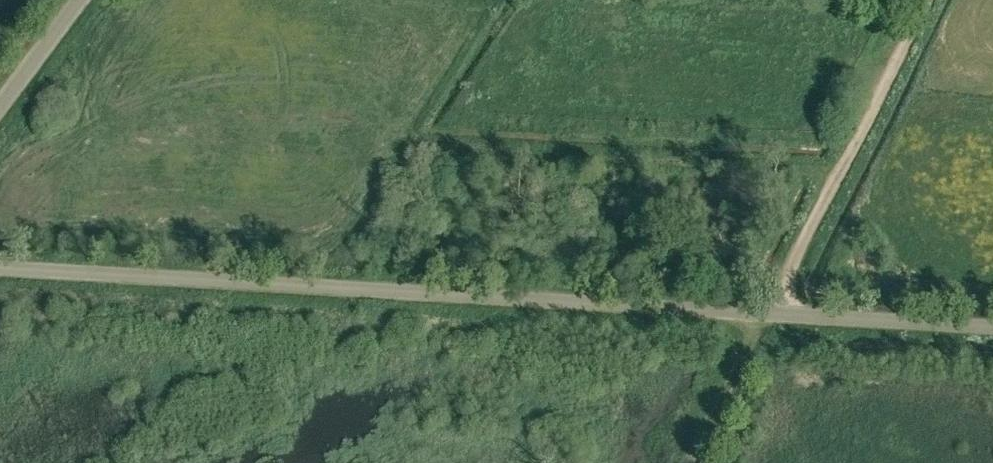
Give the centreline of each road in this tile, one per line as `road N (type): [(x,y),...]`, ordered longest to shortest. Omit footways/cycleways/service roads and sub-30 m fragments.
road 1 (unclassified): [(992,326),(0,268)]
road 2 (track): [(923,0),(697,462)]
road 3 (unclassified): [(0,108),(80,0)]

